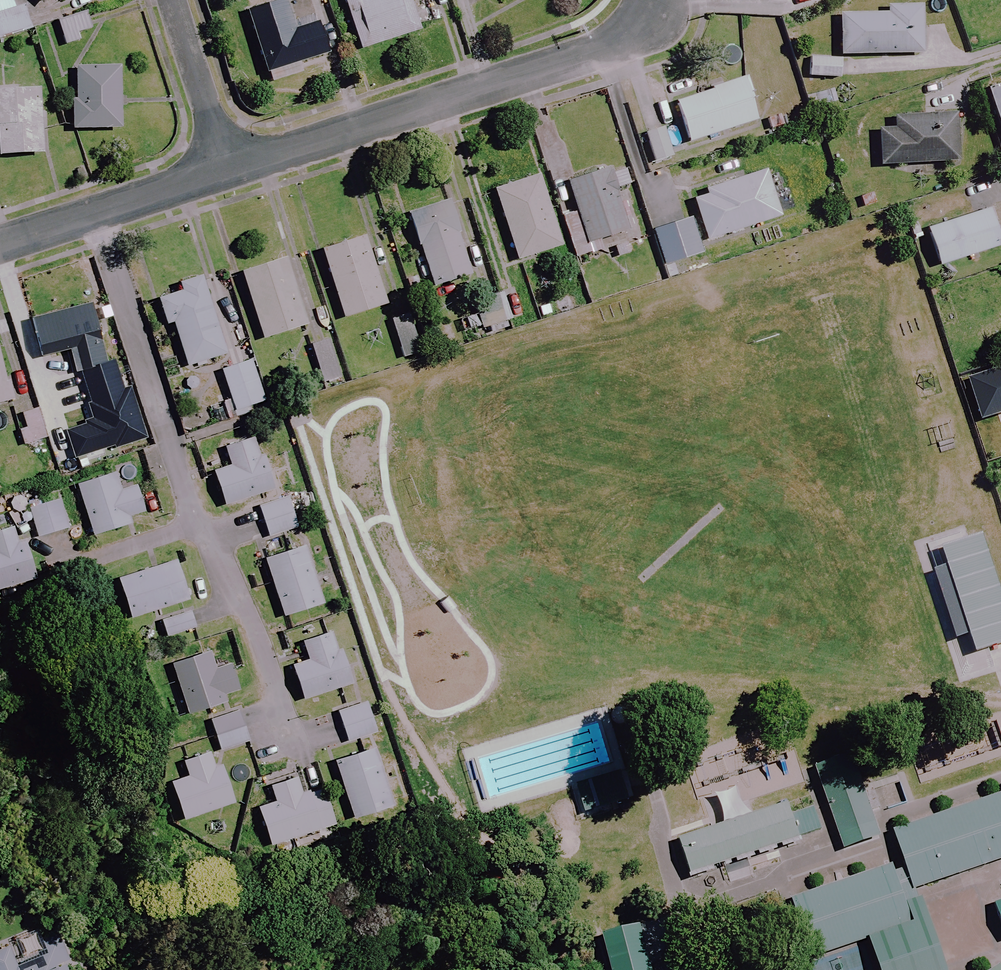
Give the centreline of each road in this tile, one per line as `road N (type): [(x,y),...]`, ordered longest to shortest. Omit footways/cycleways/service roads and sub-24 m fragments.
road 1 (residential): [(231,169),(638,37),(657,22),(664,0)]
road 2 (residential): [(97,212),(196,516)]
road 3 (residential): [(196,516),(243,606),(291,741)]
road 4 (residential): [(172,0),(231,169)]
road 5 (residential): [(97,212),(231,169)]

